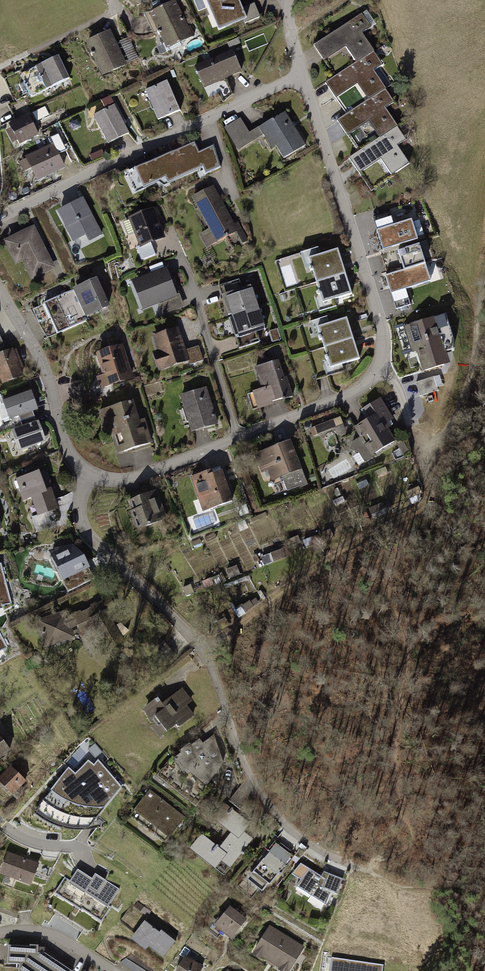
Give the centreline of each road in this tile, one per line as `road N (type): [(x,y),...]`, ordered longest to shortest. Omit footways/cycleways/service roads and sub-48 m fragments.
road 1 (residential): [(90,472),(131,482),(357,391),(373,372),(383,345),(380,316),(301,73)]
road 2 (residential): [(90,472),(81,504),(95,544),(200,641),(273,805),(307,839),(364,870)]
road 3 (track): [(200,641),(297,558),(422,487),(383,345)]
road 4 (residential): [(0,214),(301,73)]
road 5 (residential): [(0,286),(36,343),(64,428),(90,472)]

